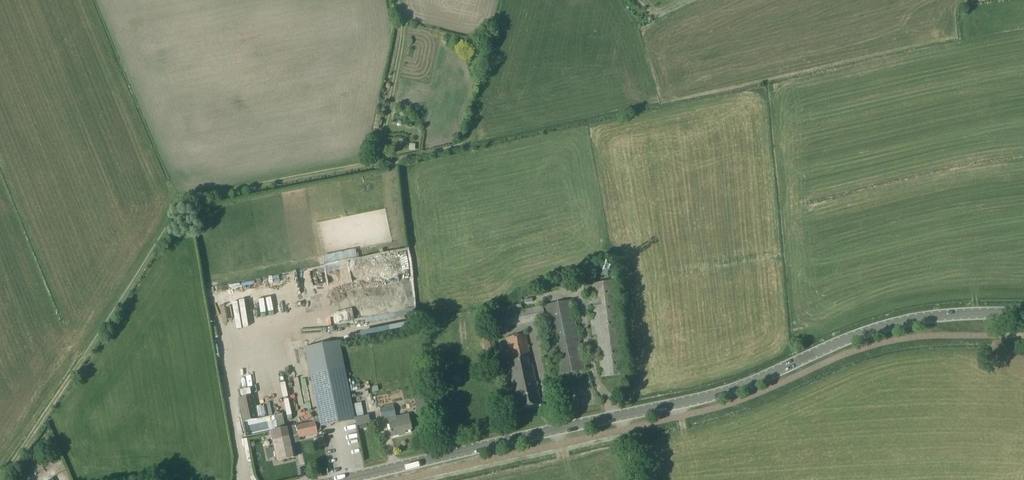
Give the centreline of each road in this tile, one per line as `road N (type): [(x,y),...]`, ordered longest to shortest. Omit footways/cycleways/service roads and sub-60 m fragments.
road 1 (tertiary): [(343,479),(715,399),(897,323),(1023,314)]

